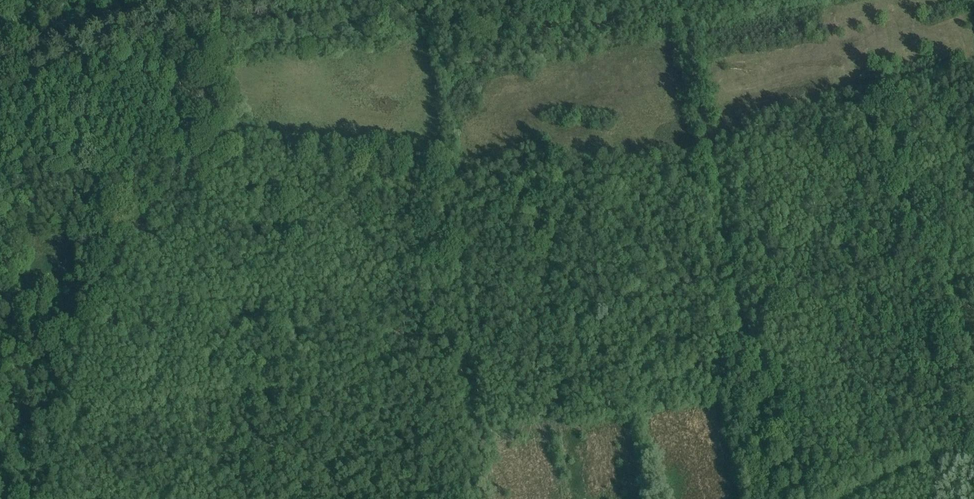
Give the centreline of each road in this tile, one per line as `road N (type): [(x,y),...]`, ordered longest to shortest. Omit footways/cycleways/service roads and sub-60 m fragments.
road 1 (track): [(443,154),(475,470),(470,492),(477,498)]
road 2 (track): [(885,257),(917,278),(968,453)]
road 3 (track): [(269,498),(470,492)]
road 4 (track): [(296,301),(305,498)]
road 5 (track): [(218,266),(221,133)]

